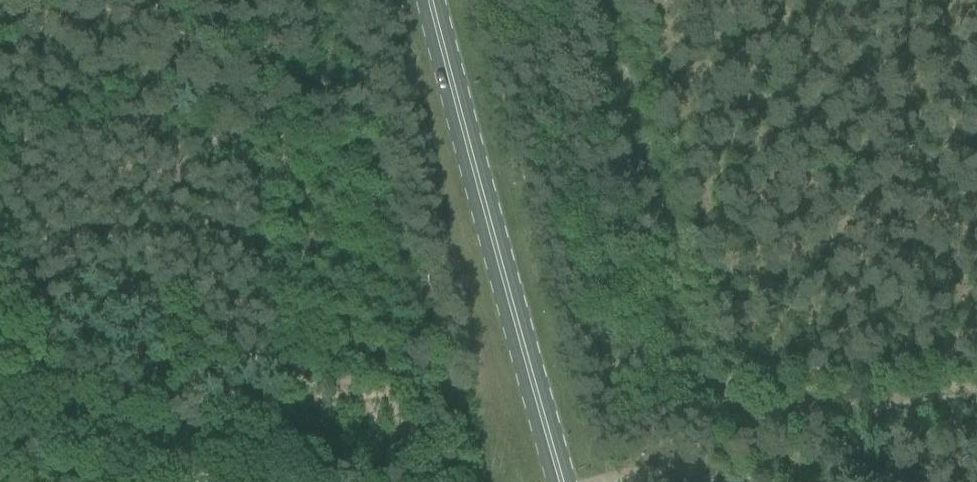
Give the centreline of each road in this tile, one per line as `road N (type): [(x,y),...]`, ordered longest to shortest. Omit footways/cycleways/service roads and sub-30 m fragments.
road 1 (primary): [(564,481),(431,0)]
road 2 (unclassified): [(218,481),(69,388),(0,318)]
road 3 (track): [(976,358),(715,377)]

